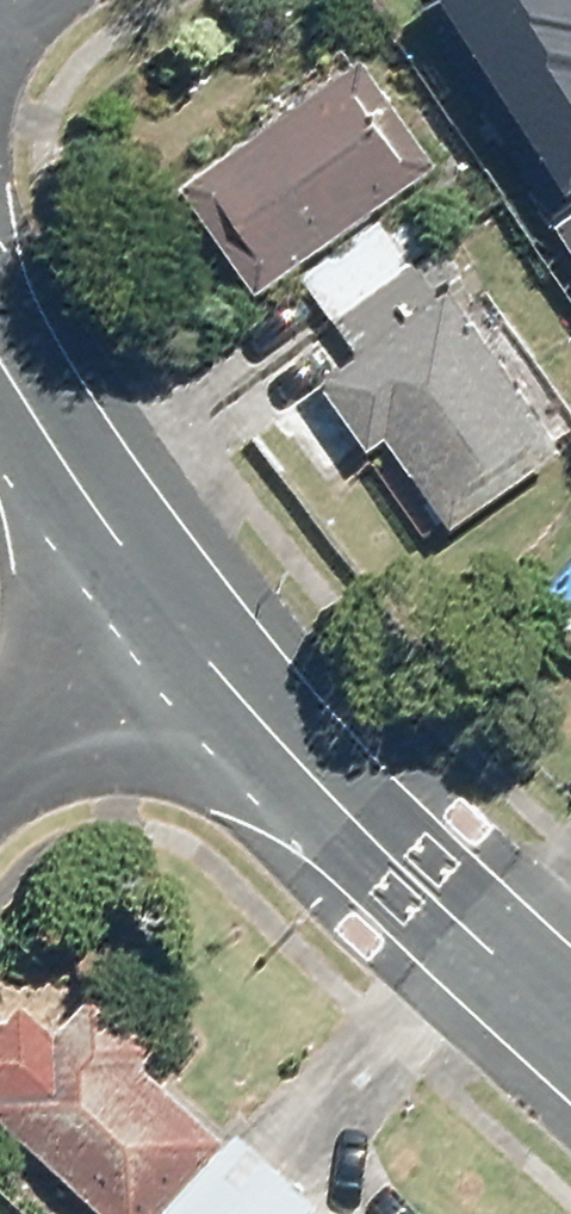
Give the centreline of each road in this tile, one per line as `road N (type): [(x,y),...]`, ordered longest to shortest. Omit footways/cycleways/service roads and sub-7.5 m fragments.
road 1 (secondary): [(158,579),(346,812),(570,1019)]
road 2 (secondary): [(0,314),(158,579)]
road 3 (residential): [(0,736),(158,579)]

